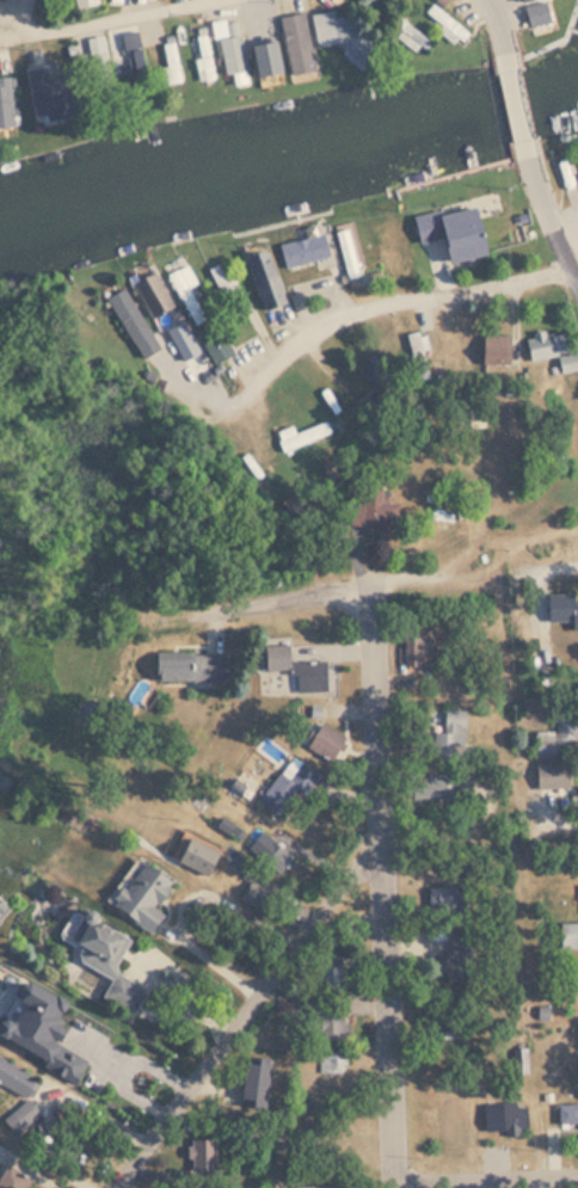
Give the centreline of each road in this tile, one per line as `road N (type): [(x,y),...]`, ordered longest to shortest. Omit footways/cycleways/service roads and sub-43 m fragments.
road 1 (residential): [(369,586),(393,1187)]
road 2 (residential): [(577,269),(339,320),(211,412),(174,331)]
road 3 (residential): [(120,1187),(328,894),(376,848)]
road 4 (residential): [(217,611),(577,564)]
road 5 (residential): [(0,36),(199,0)]
road 6 (residential): [(393,1178),(577,1172)]
road 7 (residential): [(529,152),(502,33)]

